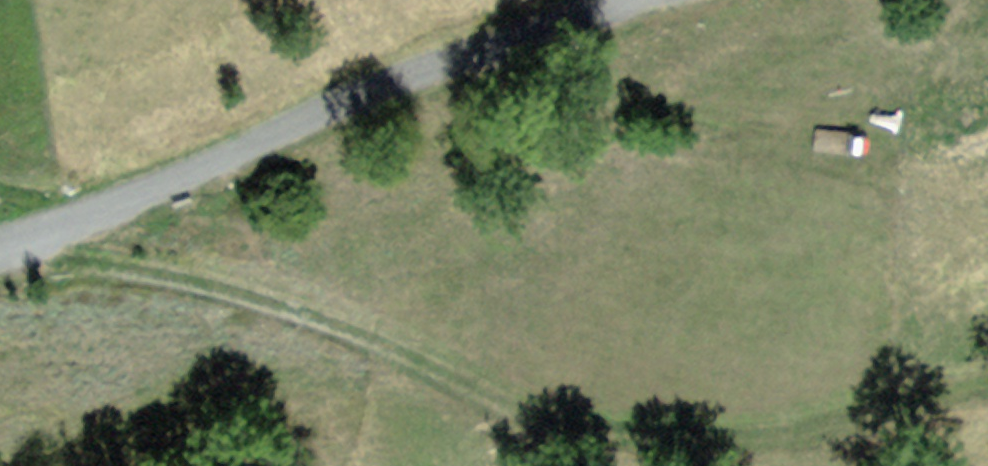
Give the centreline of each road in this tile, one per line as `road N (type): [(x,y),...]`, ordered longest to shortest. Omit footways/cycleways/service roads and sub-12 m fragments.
road 1 (track): [(3,241),(321,320),(586,432),(785,442),(987,383)]
road 2 (unclassified): [(0,242),(90,221),(383,90),(656,0)]

